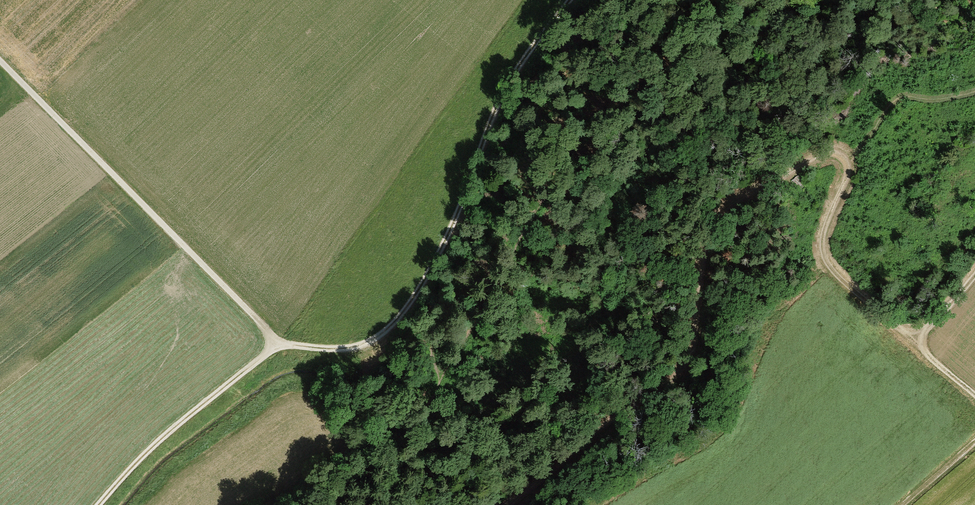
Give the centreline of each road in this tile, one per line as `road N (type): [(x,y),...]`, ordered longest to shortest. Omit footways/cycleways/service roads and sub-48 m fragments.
road 1 (track): [(974,394),(927,354),(918,331),(897,327),(826,260),(823,234),(847,180),(845,160),(822,153),(714,219),(693,342),(672,380),(511,504)]
road 2 (track): [(0,60),(279,341),(326,350),(375,338),(396,321),(440,253)]
road 3 (track): [(440,253),(509,90),(572,0)]
road 4 (track): [(279,341),(152,447),(99,504)]

